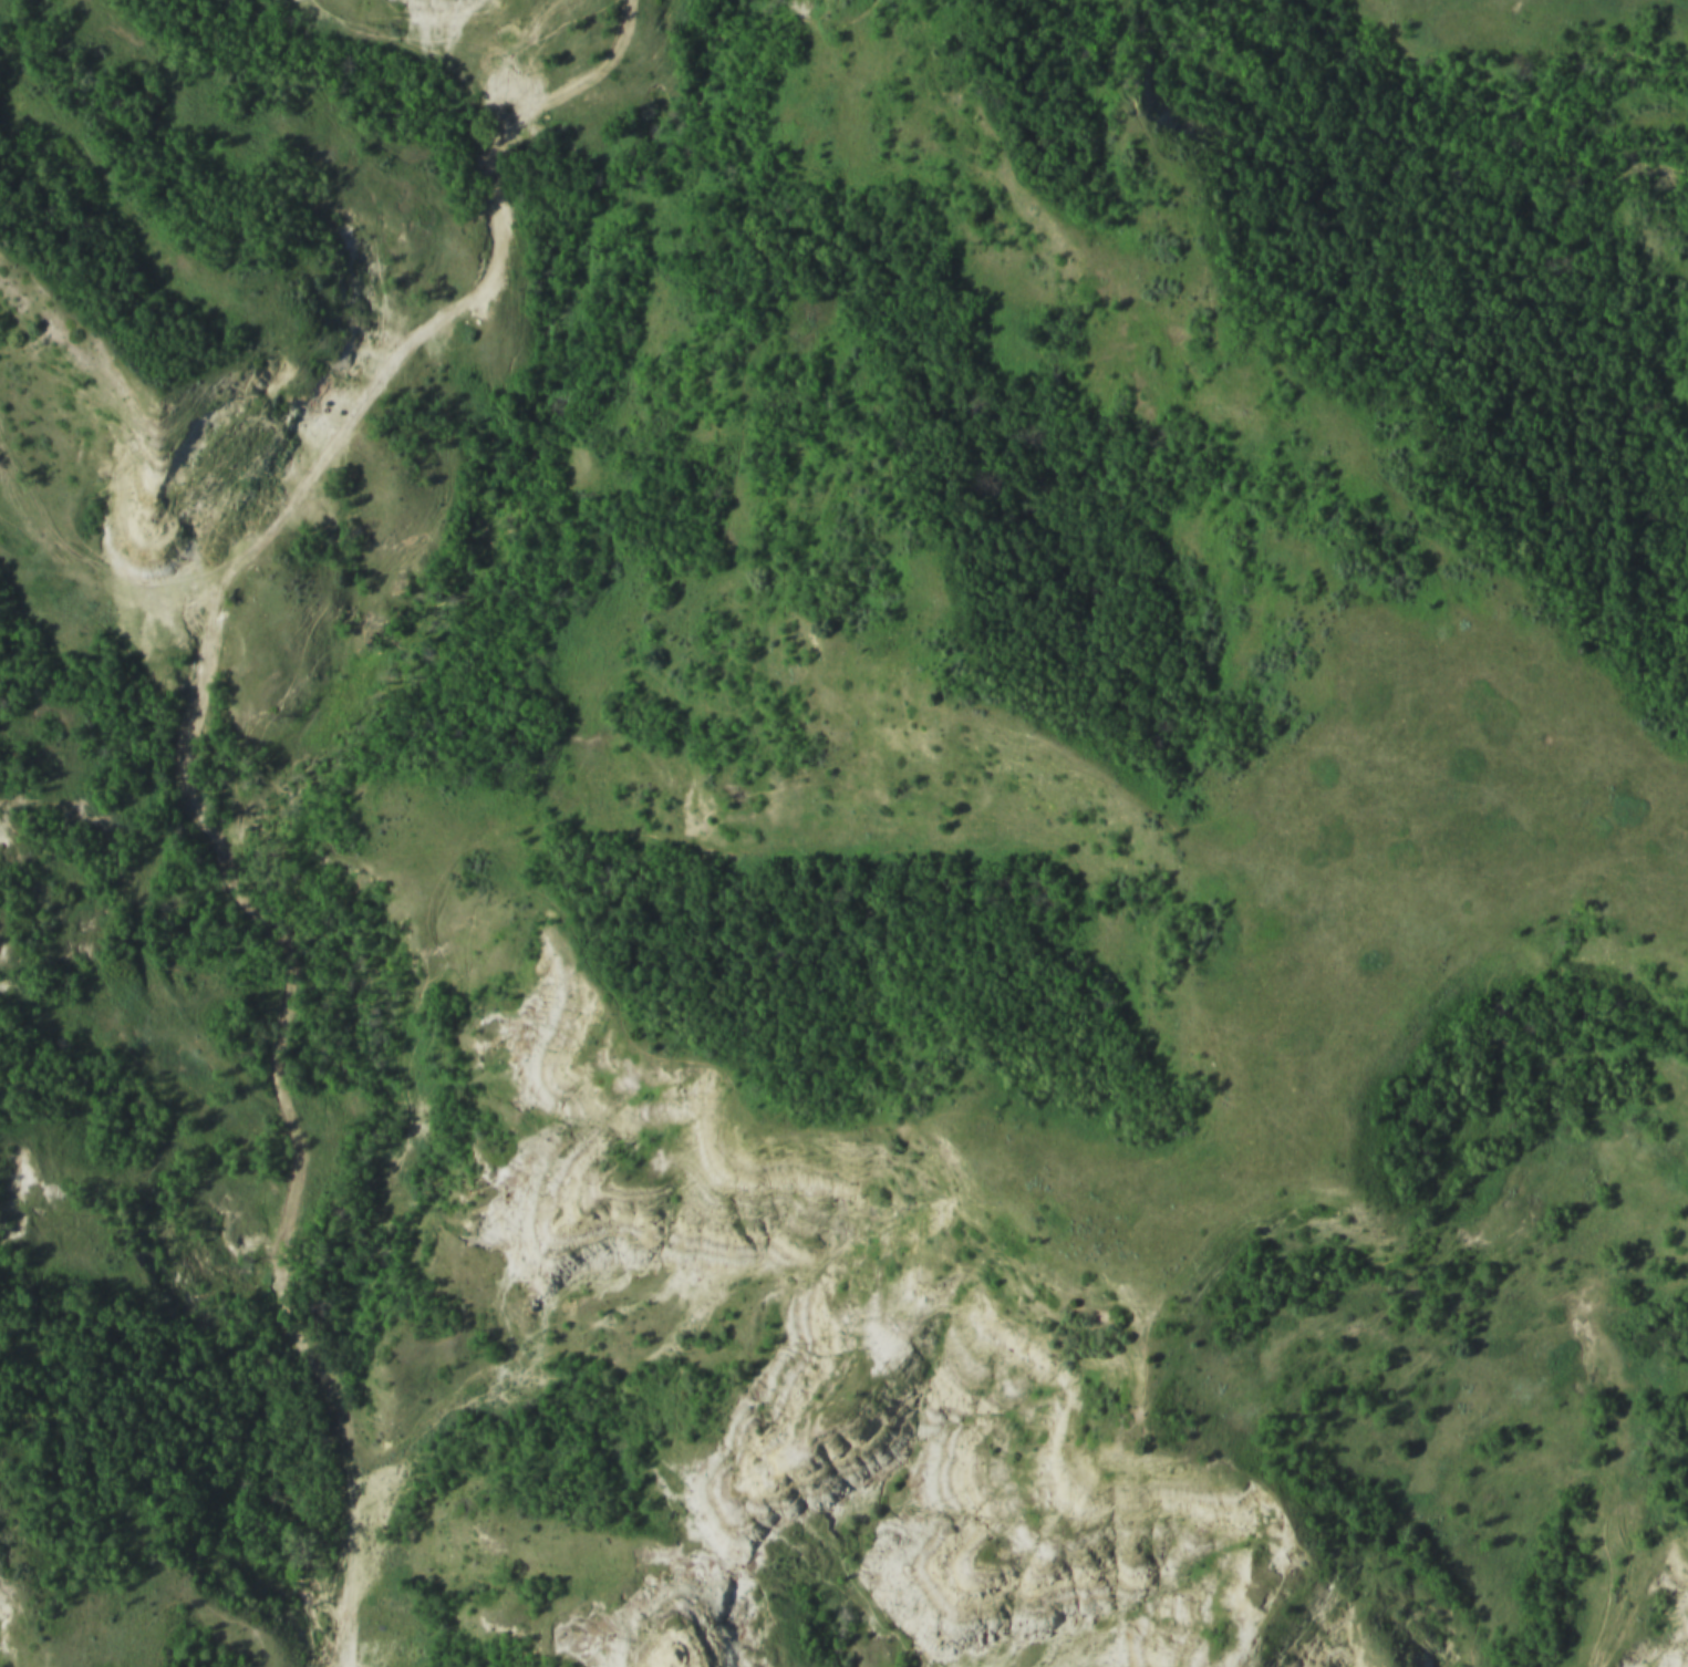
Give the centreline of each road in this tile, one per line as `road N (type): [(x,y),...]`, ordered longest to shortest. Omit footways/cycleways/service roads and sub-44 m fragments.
road 1 (track): [(334,1666),(348,1571),(344,1441),(283,1282),(304,1166),(281,1084),(292,973),(195,804),(182,744),(210,612),(238,553),(309,459),(423,335),(488,293),(504,267),(499,157),(524,46),(546,0)]
road 2 (track): [(0,468),(70,572),(219,594)]
road 3 (track): [(162,998),(144,963),(139,923),(156,845),(188,781)]
road 4 (track): [(156,845),(32,805),(0,810)]

